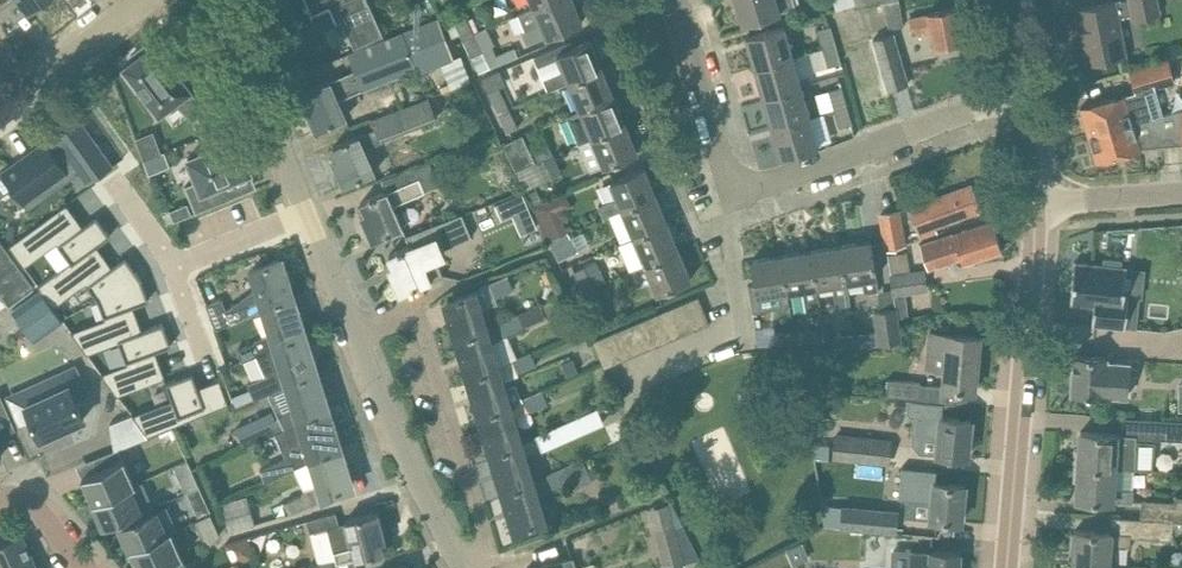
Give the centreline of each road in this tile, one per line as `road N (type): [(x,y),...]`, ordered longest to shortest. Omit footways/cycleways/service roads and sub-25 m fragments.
road 1 (residential): [(681,0),(736,191),(1019,87)]
road 2 (unclassified): [(1004,567),(1034,202)]
road 3 (residential): [(466,562),(490,550),(416,313),(357,335)]
road 4 (residential): [(466,562),(422,490),(357,335)]
road 5 (residential): [(312,212),(232,0)]
road 6 (residential): [(0,107),(137,0)]
road 7 (residential): [(172,272),(312,212)]
road 8 (unclassified): [(1034,202),(1181,194)]
road 9 (residential): [(357,335),(312,212)]

